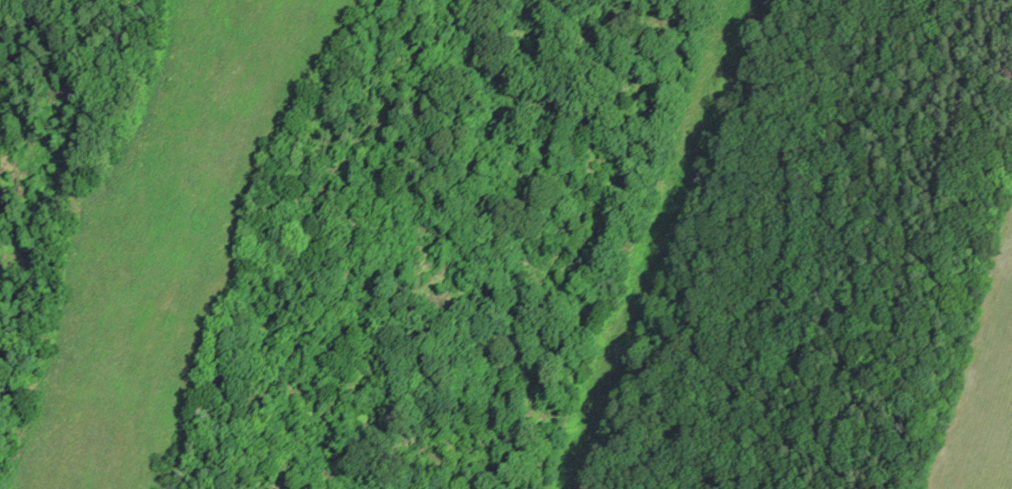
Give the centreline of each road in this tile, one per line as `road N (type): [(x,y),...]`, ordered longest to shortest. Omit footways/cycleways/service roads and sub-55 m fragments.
road 1 (track): [(780,0),(611,411),(594,488)]

